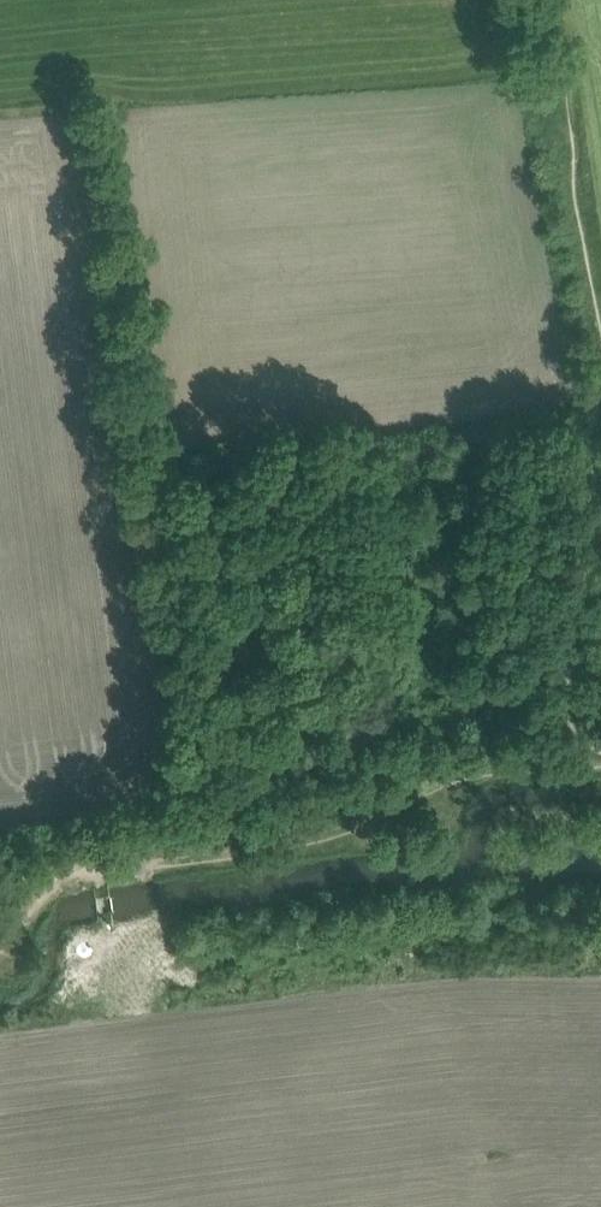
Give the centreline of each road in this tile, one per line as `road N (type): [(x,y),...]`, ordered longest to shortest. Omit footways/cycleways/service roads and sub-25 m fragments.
road 1 (track): [(600,763),(499,776),(311,842),(61,882),(0,942)]

